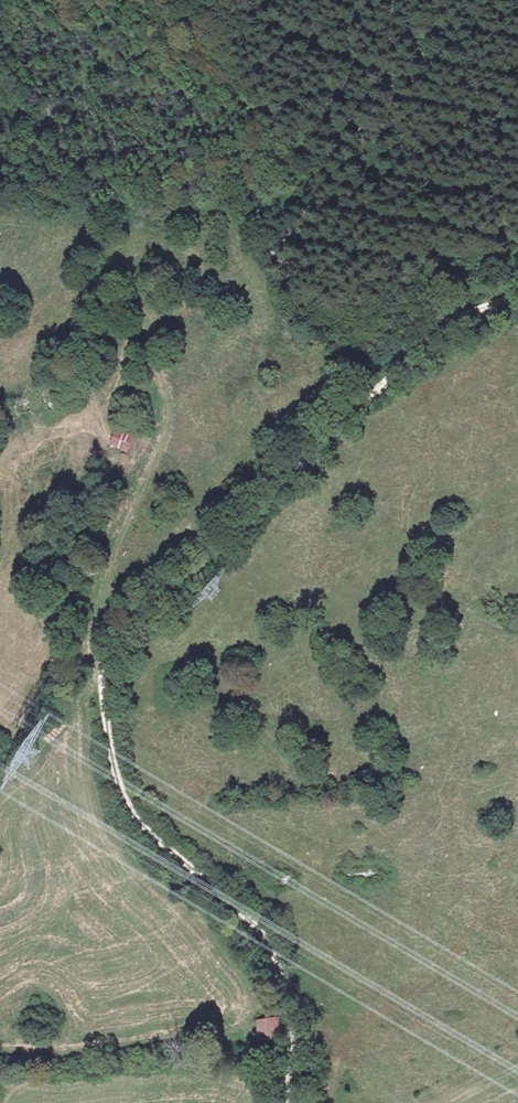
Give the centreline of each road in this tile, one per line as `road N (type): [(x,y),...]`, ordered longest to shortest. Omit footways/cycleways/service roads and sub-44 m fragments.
road 1 (track): [(517,297),(455,321),(344,415),(169,591),(120,646),(106,675),(113,776),(126,807),(159,845),(279,946),(293,984),(298,1102)]
road 2 (track): [(0,223),(106,248),(128,266),(150,332),(167,426),(91,628),(106,714)]

